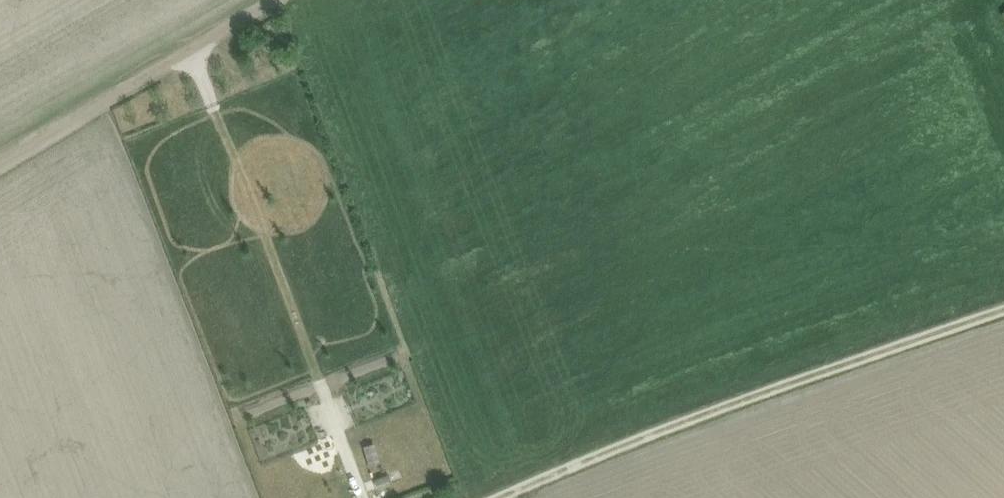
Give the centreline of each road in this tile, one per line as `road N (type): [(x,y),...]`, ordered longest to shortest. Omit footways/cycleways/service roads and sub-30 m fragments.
road 1 (track): [(1003,314),(581,497)]
road 2 (track): [(0,140),(256,0)]

